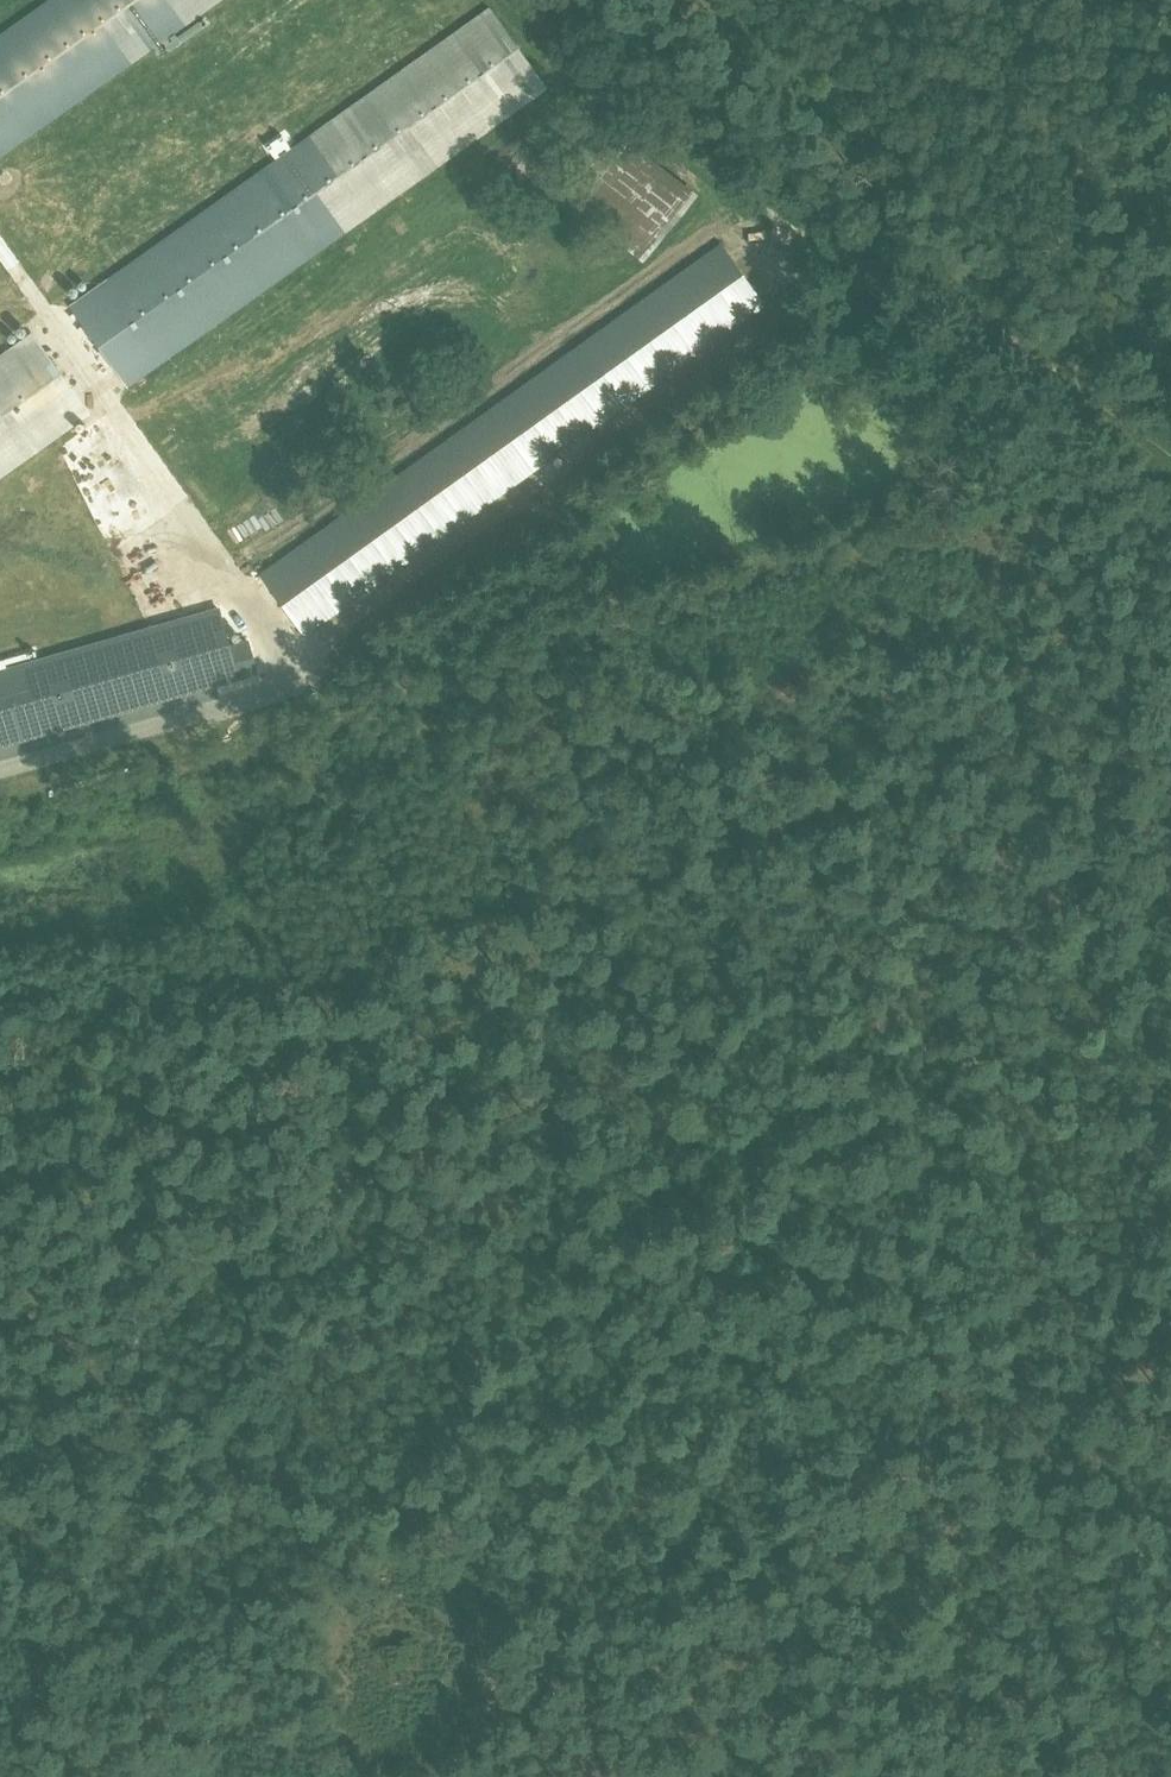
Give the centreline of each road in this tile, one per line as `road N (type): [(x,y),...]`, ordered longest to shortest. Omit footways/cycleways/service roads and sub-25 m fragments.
road 1 (track): [(1170,743),(1044,745),(818,807),(615,879),(568,925),(520,1044),(464,1126),(339,1192),(125,1282),(0,1354)]
road 2 (track): [(1083,397),(1111,300),(1078,153),(1110,70),(1100,0)]

